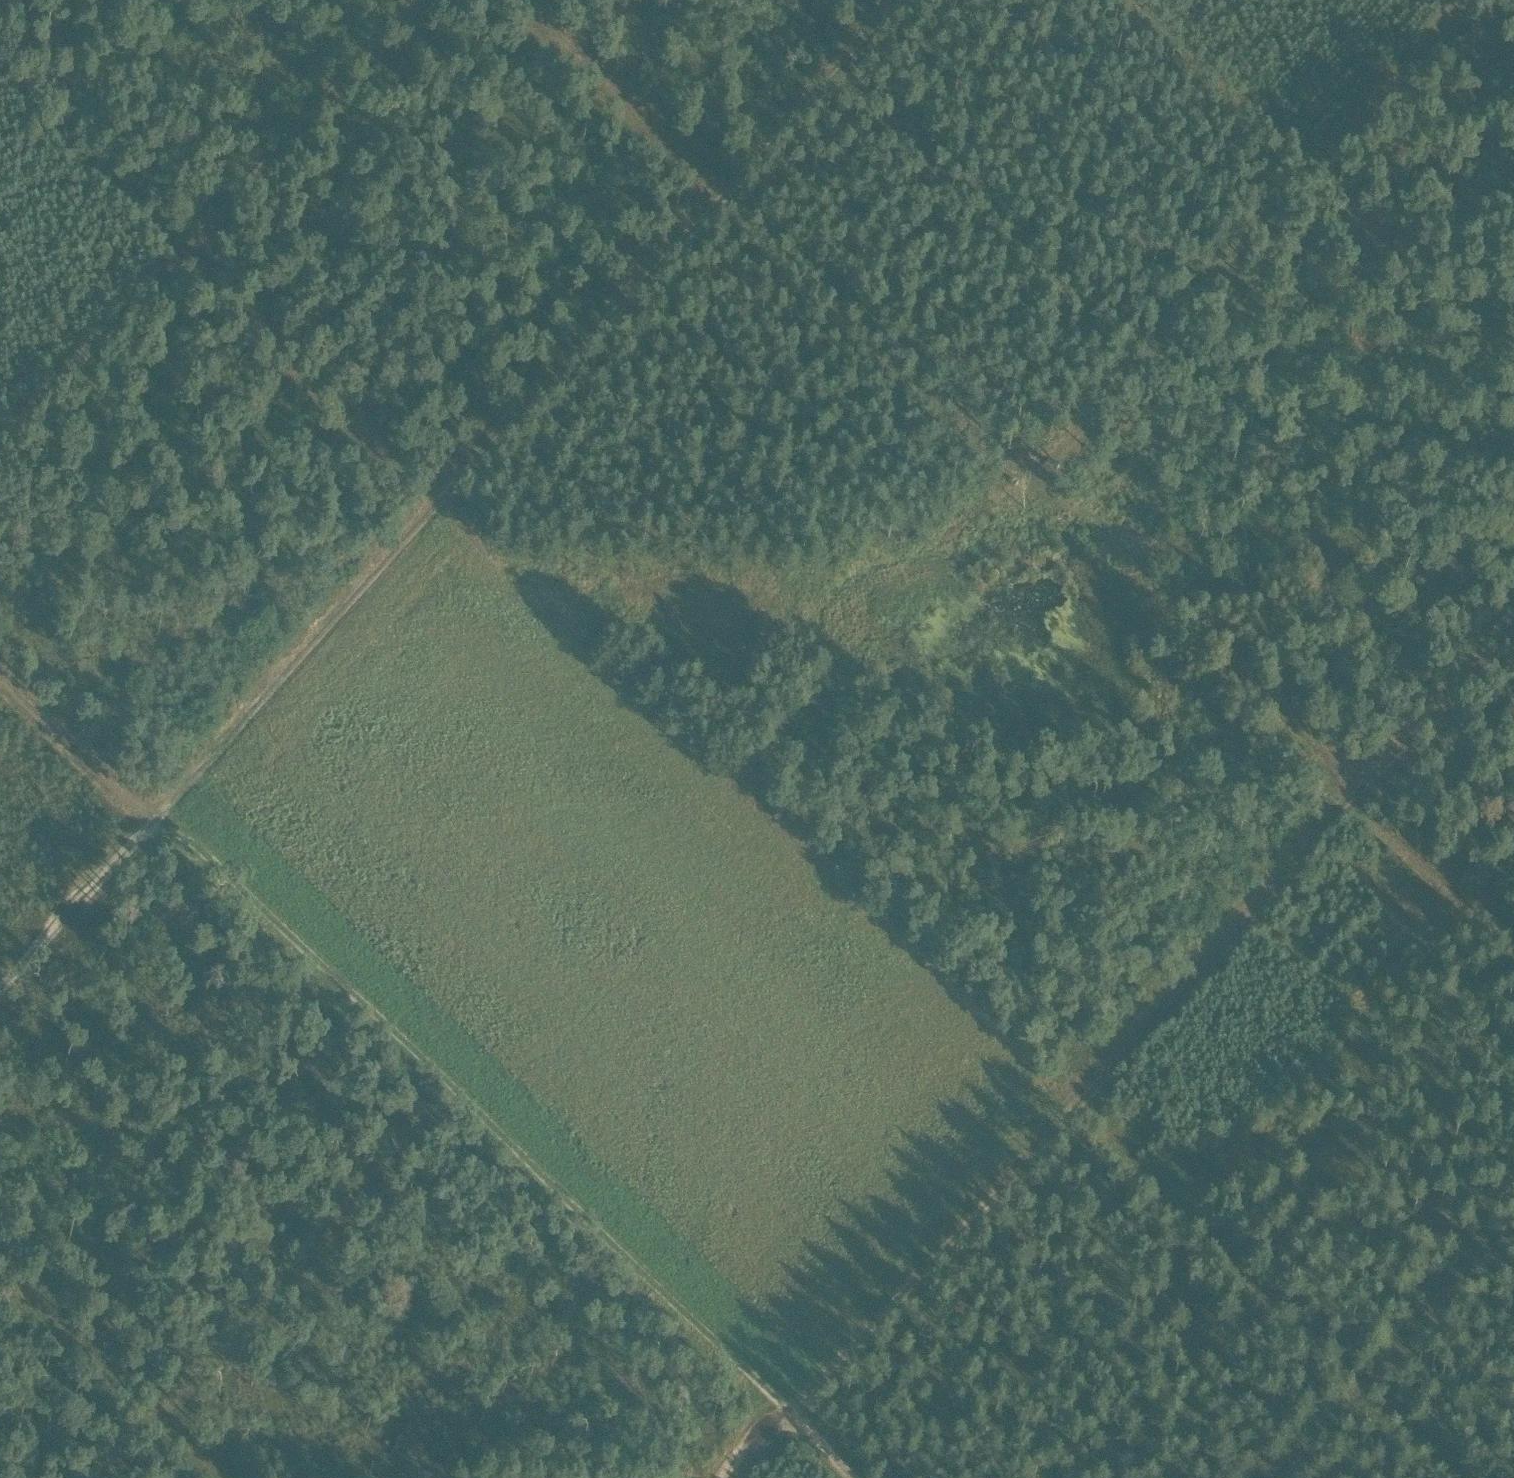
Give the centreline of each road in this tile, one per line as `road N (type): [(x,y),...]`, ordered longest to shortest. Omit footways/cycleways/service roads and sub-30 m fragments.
road 1 (track): [(719,1477),(1230,948),(1354,791),(1513,630)]

